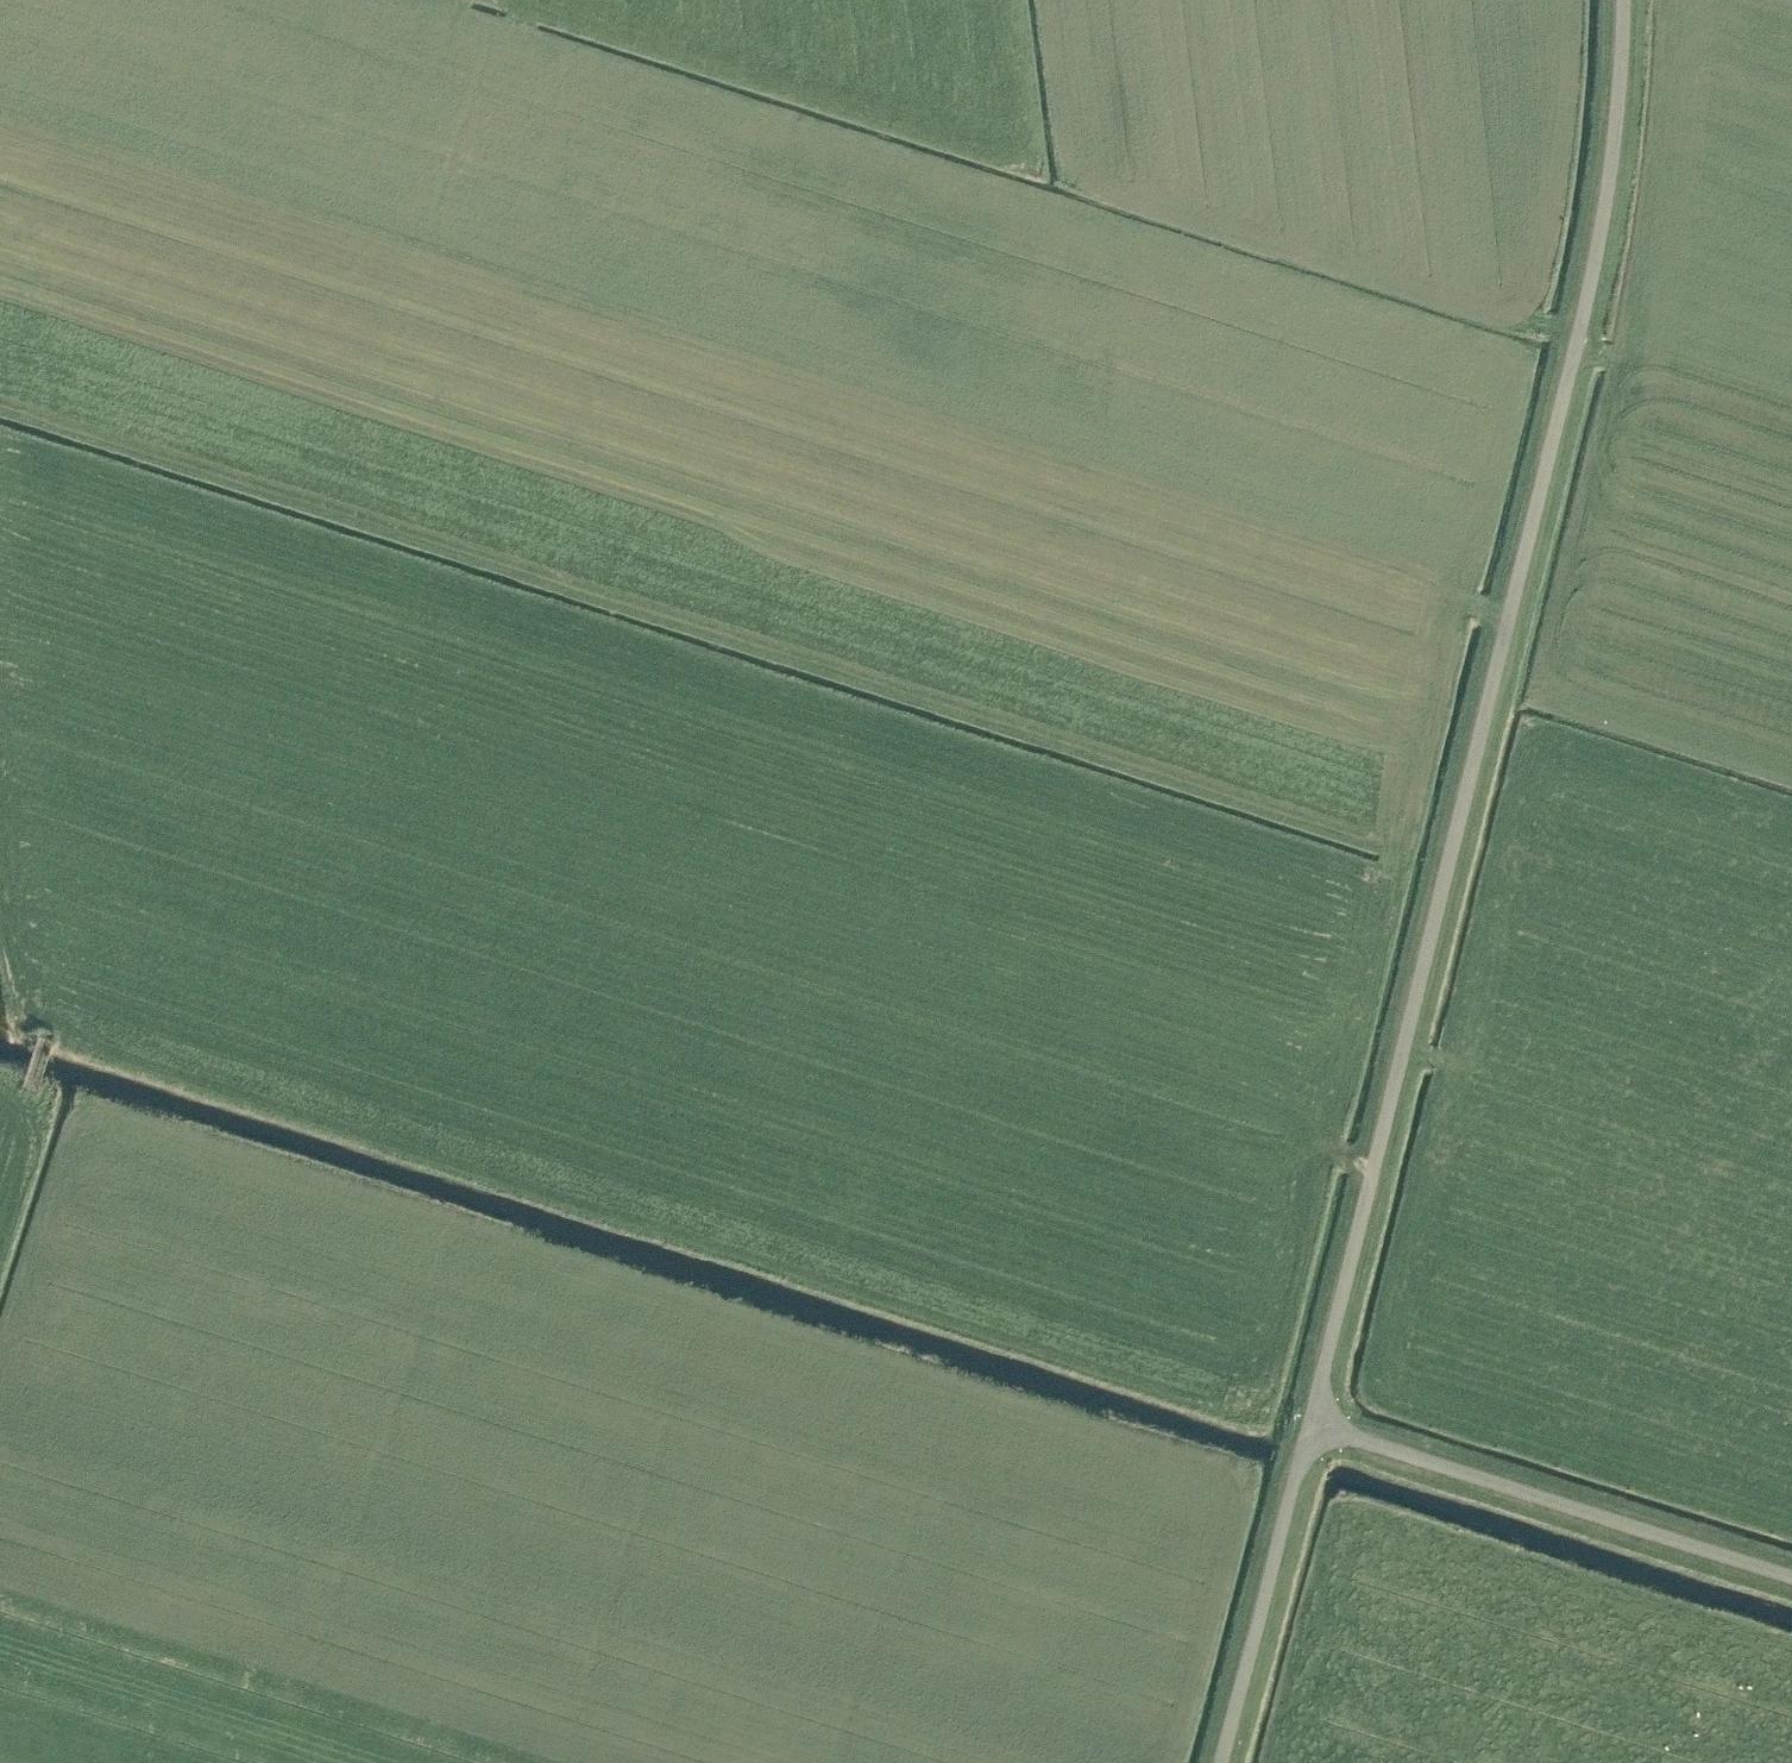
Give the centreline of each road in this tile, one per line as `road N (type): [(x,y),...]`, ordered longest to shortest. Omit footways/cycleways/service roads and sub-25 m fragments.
road 1 (unclassified): [(1308,1421),(1603,255),(1636,0)]
road 2 (unclassified): [(1308,1421),(1791,1574)]
road 3 (unclassified): [(1218,1762),(1308,1421)]

